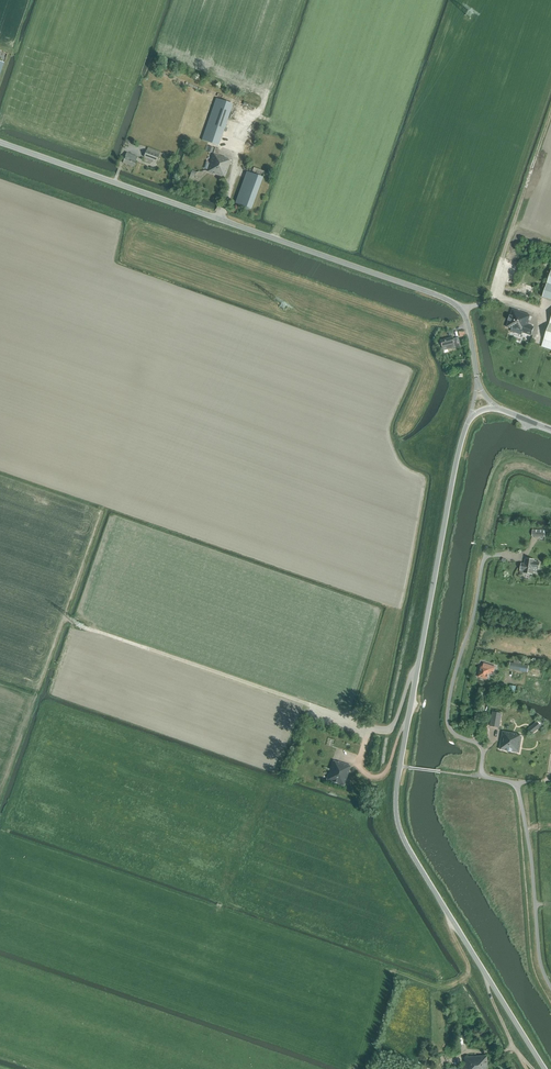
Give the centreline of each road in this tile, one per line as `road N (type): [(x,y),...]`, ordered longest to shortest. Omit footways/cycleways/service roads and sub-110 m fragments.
road 1 (tertiary): [(545,1068),(397,819),(418,668),(471,417)]
road 2 (unclassified): [(478,383),(466,320),(445,298),(0,142)]
road 3 (track): [(37,699),(64,620),(370,727)]
road 4 (unclassified): [(550,987),(540,960),(518,790),(480,777),(482,749),(448,725),(460,656)]
road 5 (track): [(216,912),(436,988),(456,985),(469,971),(452,919)]

